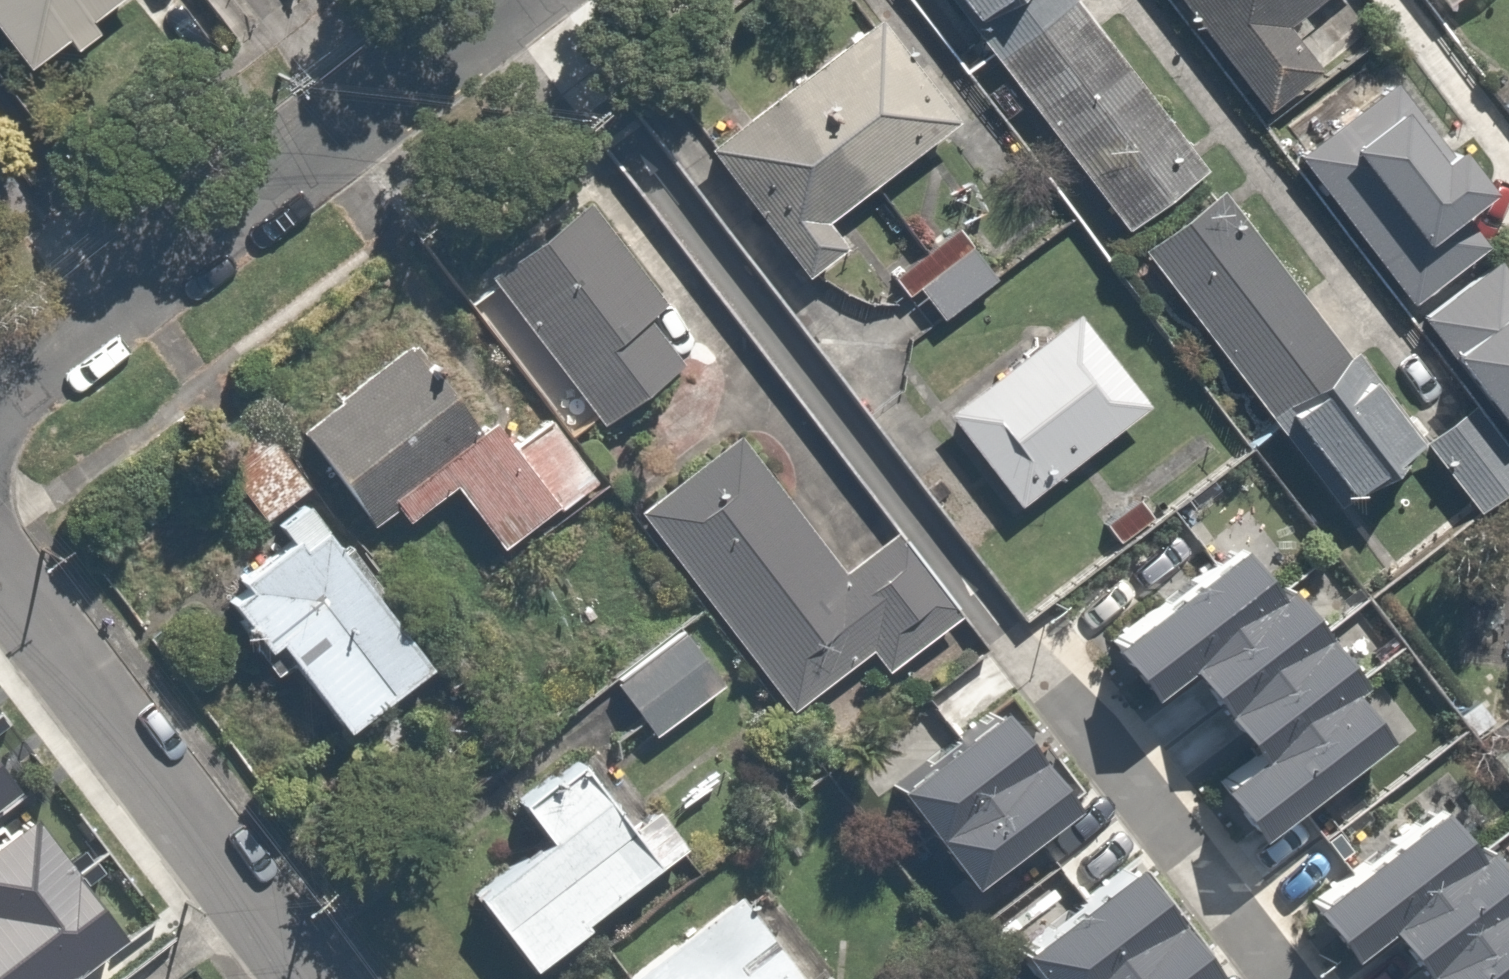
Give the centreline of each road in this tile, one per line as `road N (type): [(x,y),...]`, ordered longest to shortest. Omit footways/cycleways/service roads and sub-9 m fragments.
road 1 (residential): [(490,0),(0,389)]
road 2 (residential): [(312,978),(0,568)]

